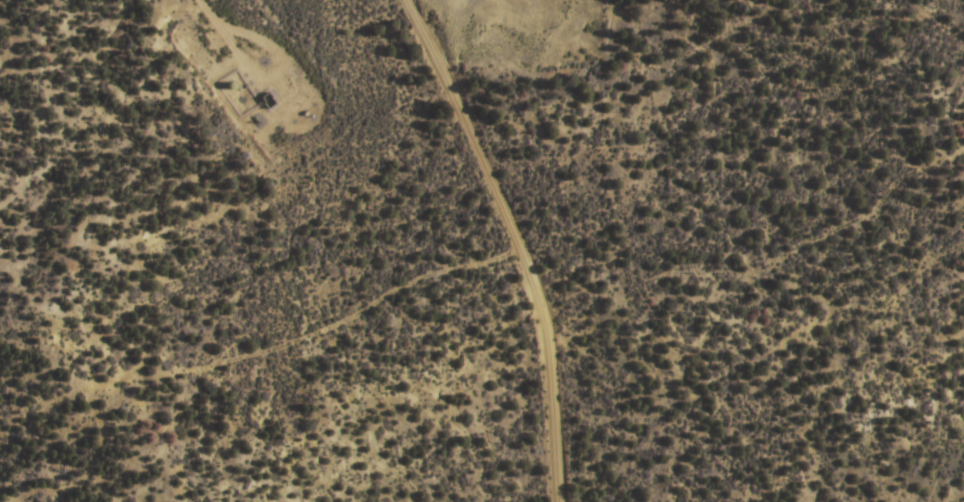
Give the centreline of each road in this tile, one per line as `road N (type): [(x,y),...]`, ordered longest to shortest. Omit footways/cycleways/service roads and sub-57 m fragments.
road 1 (residential): [(577,501),(580,425),(541,301),(417,0)]

